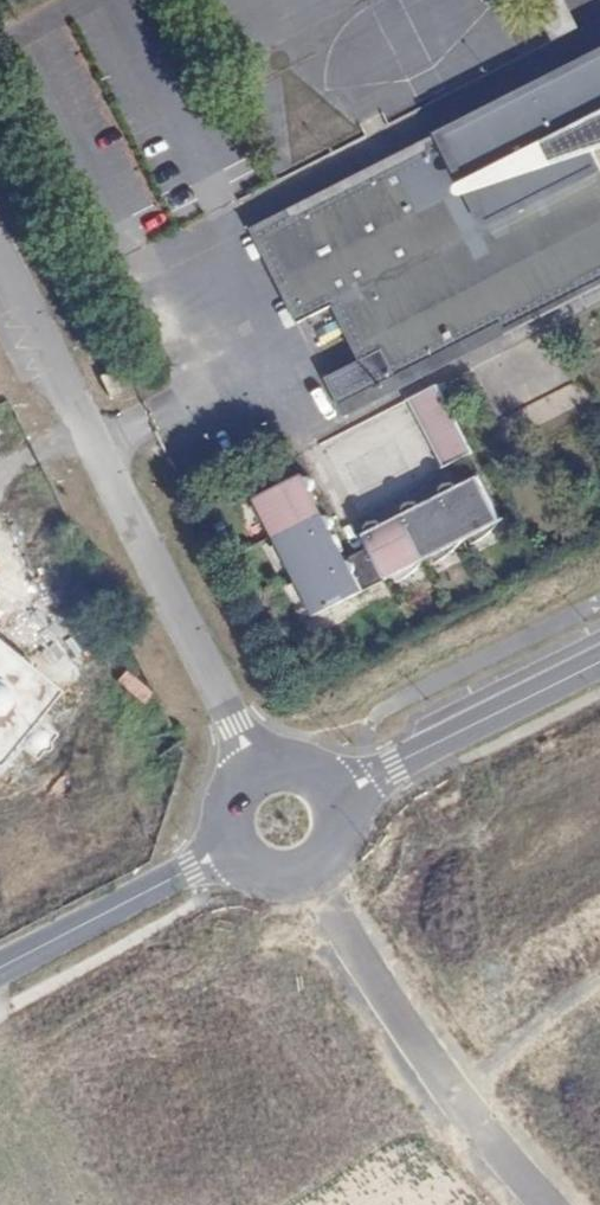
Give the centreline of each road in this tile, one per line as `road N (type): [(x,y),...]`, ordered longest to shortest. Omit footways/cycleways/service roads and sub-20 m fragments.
road 1 (residential): [(260,766),(74,400)]
road 2 (residential): [(308,880),(454,1087),(557,1204)]
road 3 (tertiary): [(599,663),(380,773)]
road 4 (tertiary): [(0,969),(165,883)]

